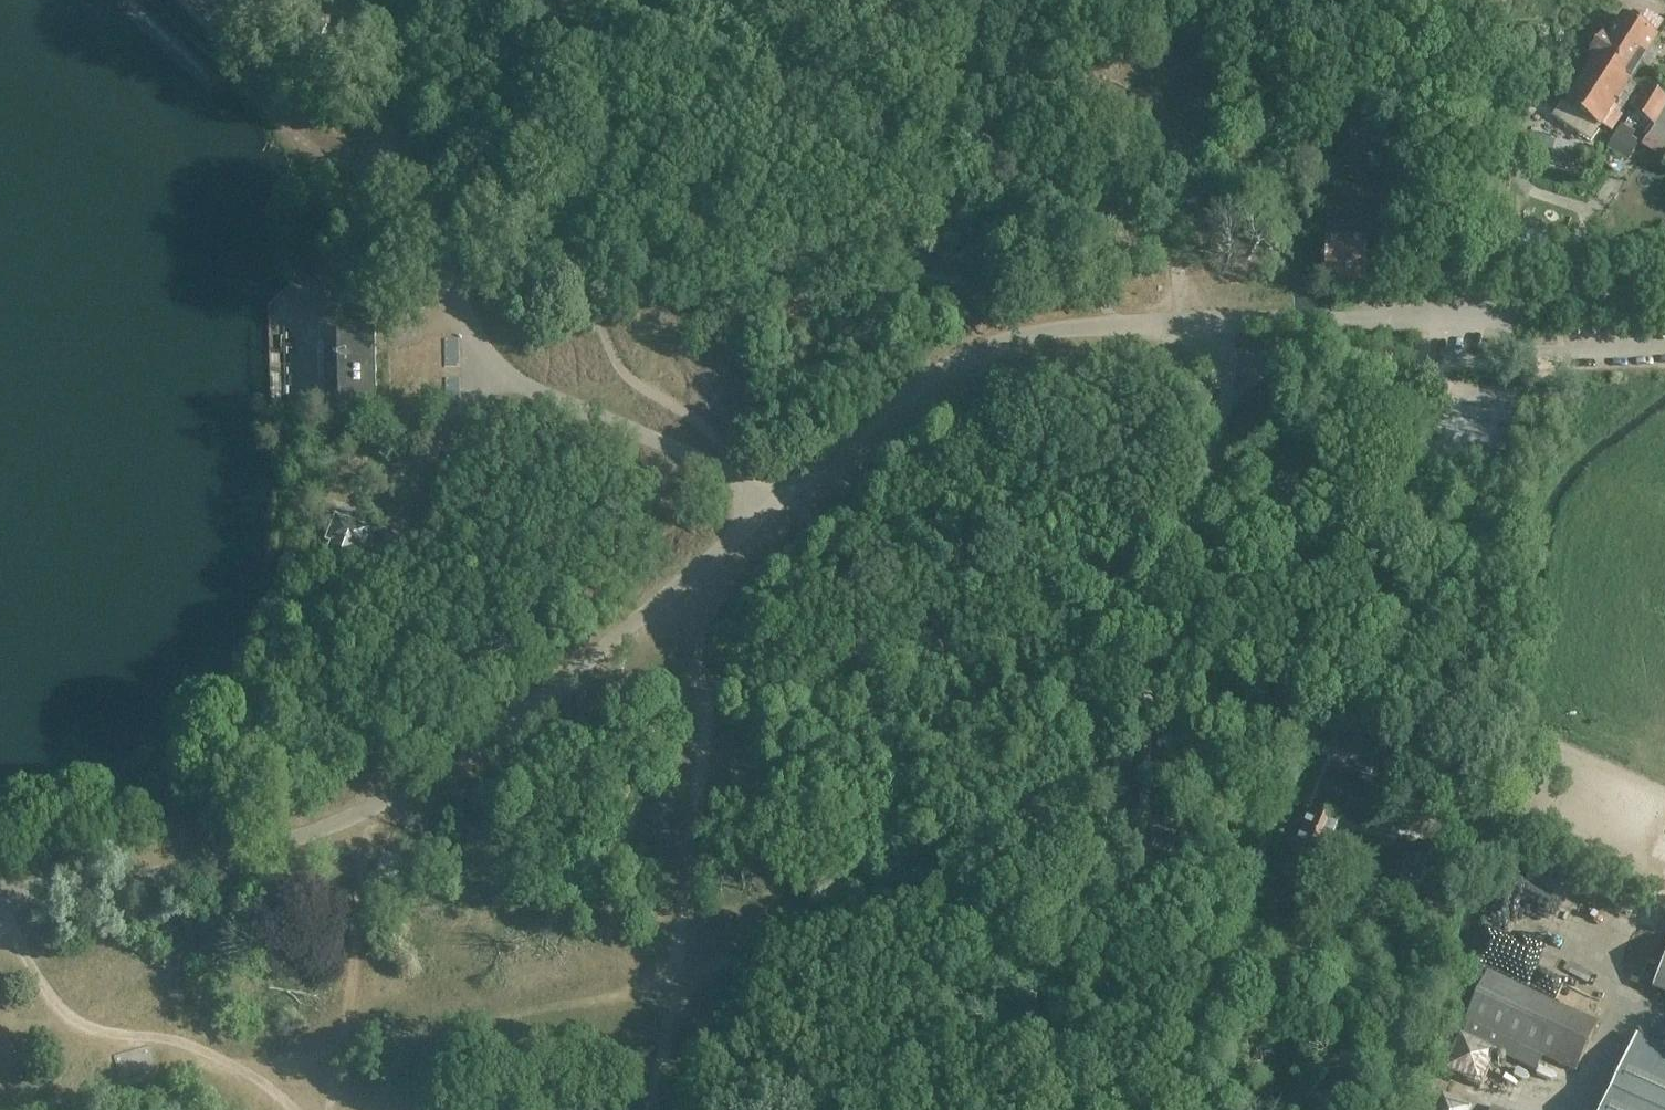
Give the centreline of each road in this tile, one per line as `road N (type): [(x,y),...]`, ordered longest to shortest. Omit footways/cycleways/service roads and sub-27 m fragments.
road 1 (track): [(878,1109),(931,975),(957,945),(1113,871),(1130,849),(1154,621),(1212,441),(1237,320)]
road 2 (track): [(9,889),(194,867),(368,809),(523,712),(775,501)]
road 3 (track): [(775,501),(706,460),(506,373),(462,318),(352,51),(300,0)]
road 4 (track): [(1389,486),(1314,757),(1196,1049),(1208,1109)]
road 5 (track): [(775,501),(915,386),(994,341),(1050,328),(1237,320)]
road 6 (track): [(963,0),(985,144),(1157,239),(1171,259),(1179,323)]
road 7 (track): [(296,1109),(246,1071),(185,1041),(108,1033),(62,1011),(2,916)]
road 8 (unclassified): [(1325,316),(1664,299)]
road 9 (track): [(1433,312),(1493,53)]

